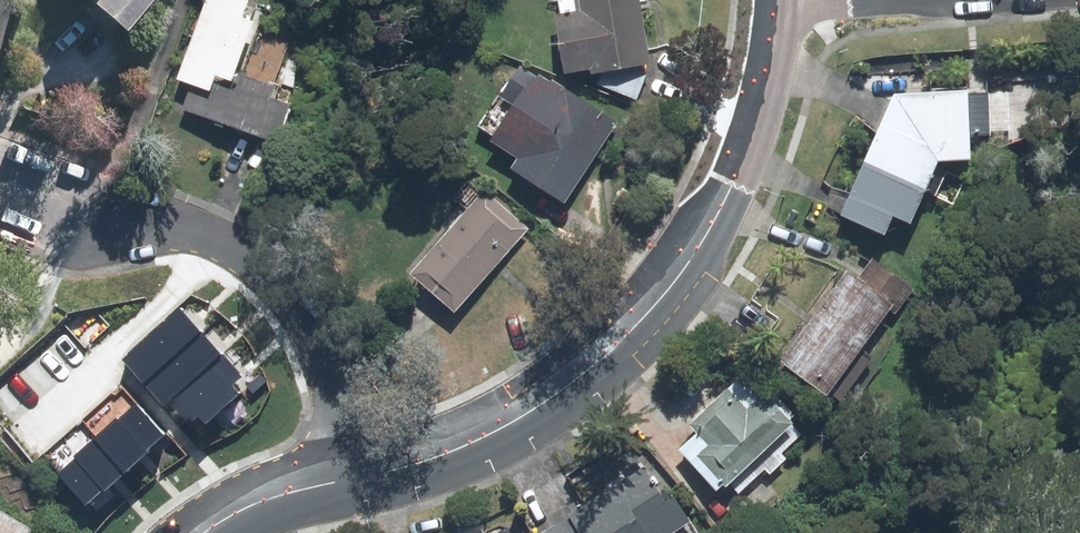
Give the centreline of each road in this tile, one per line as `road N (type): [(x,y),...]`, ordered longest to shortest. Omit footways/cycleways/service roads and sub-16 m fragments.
road 1 (tertiary): [(347,478),(518,424),(587,377),(658,307),(734,189),(769,87),(783,0)]
road 2 (residential): [(0,187),(210,239),(266,271),(318,342),(347,478)]
road 3 (tertiary): [(204,532),(347,478)]

